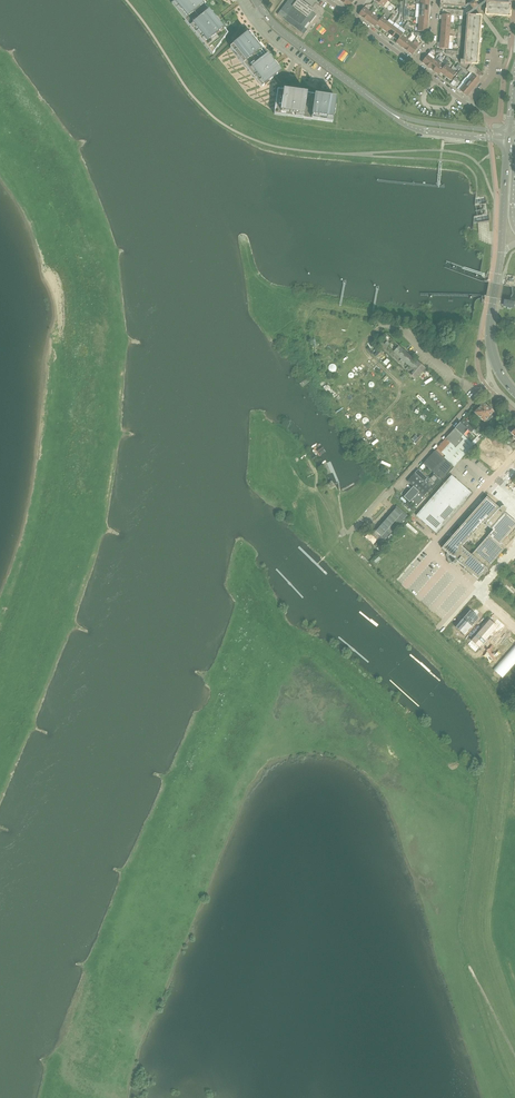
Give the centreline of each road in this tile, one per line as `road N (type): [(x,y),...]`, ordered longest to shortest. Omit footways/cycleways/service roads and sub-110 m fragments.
road 1 (track): [(0,691),(76,430),(83,287),(43,176),(0,115)]
road 2 (residential): [(345,533),(478,392)]
road 3 (tertiary): [(380,106),(262,10)]
road 4 (tertiary): [(380,106),(422,130),(508,141)]
road 5 (tertiary): [(509,132),(414,120),(380,106)]
road 6 (residential): [(478,392),(400,327),(381,324)]

